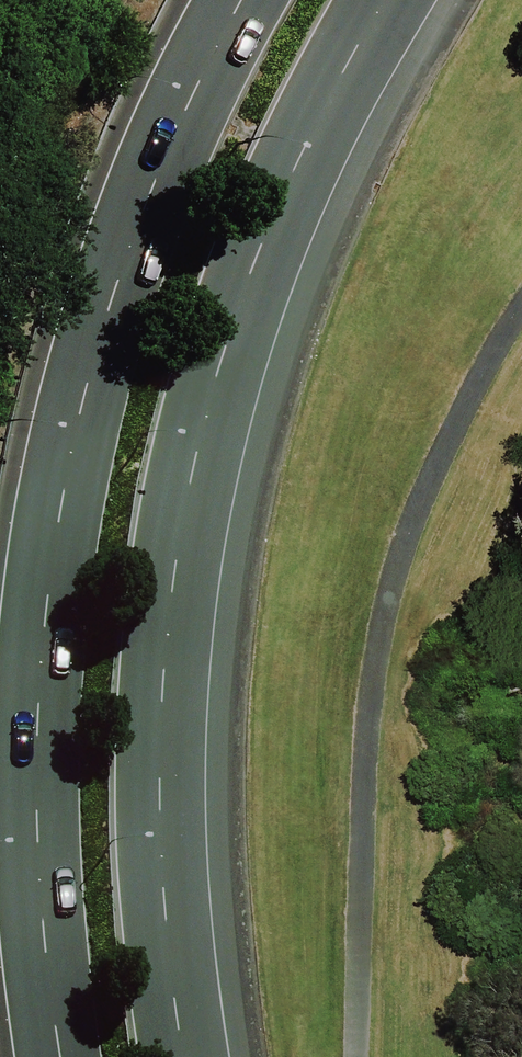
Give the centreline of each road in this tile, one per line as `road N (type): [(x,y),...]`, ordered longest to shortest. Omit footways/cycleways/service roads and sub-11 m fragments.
road 1 (primary): [(46,1056),(17,892),(13,723),(33,561),(93,296),(185,87),(234,0)]
road 2 (primary): [(390,0),(284,203),(211,438),(169,701),(201,1056)]

